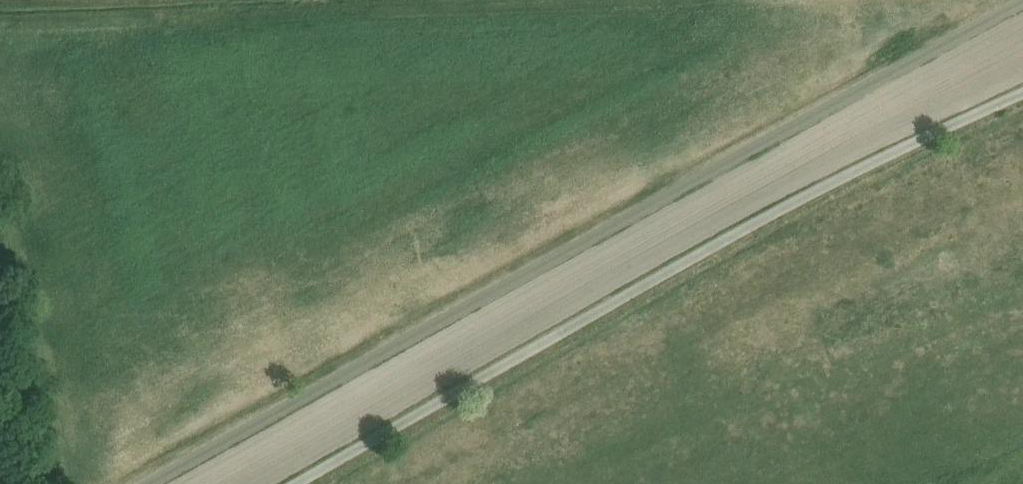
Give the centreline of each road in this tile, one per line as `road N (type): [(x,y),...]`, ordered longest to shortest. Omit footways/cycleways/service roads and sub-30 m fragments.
road 1 (unclassified): [(158,483),(1022,5)]
road 2 (unclassified): [(289,483),(773,216),(1022,93)]

